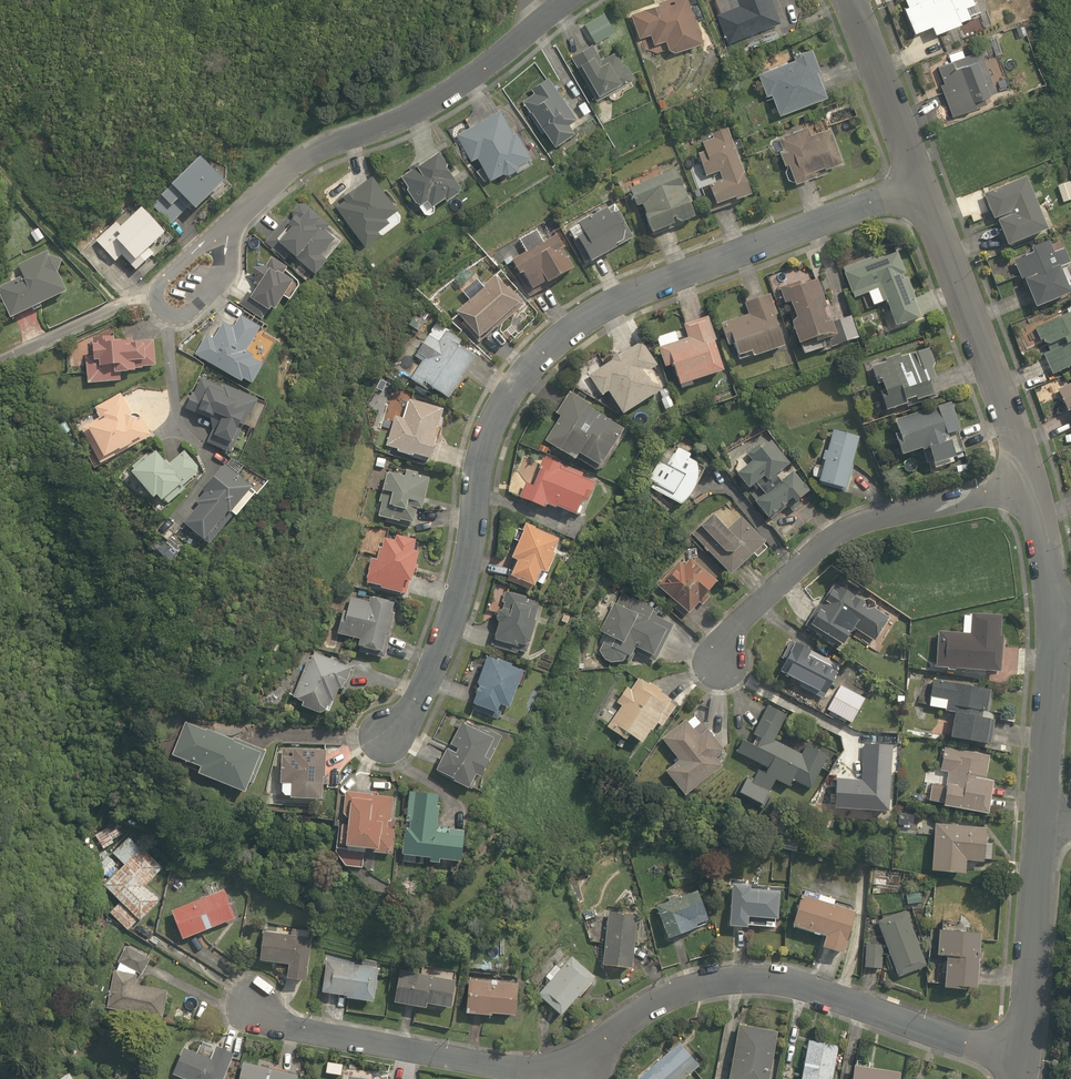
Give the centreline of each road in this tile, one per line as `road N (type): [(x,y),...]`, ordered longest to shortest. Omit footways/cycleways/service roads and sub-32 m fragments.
road 1 (residential): [(911,186),(600,305),(550,344),(491,416),(449,623),(408,712),(383,730)]
road 2 (residential): [(1023,1068),(852,1003),(746,979),(670,992),(626,1019),(590,1064),(549,1077),(305,1031),(271,1015)]
road 3 (residential): [(580,0),(443,100),(323,154),(235,232)]
road 4 (residential): [(1031,491),(856,524),(737,628),(718,666)]
road 5 (residential): [(1031,491),(911,186)]
road 6 (tertiary): [(1023,1068),(1050,819)]
road 7 (residential): [(911,186),(857,0)]
road 8 (tertiary): [(1050,819),(1059,626)]
road 9 (residential): [(235,232),(222,284),(190,313),(178,317),(157,301),(166,275)]
road 10 (residential): [(1059,626),(1031,491)]

